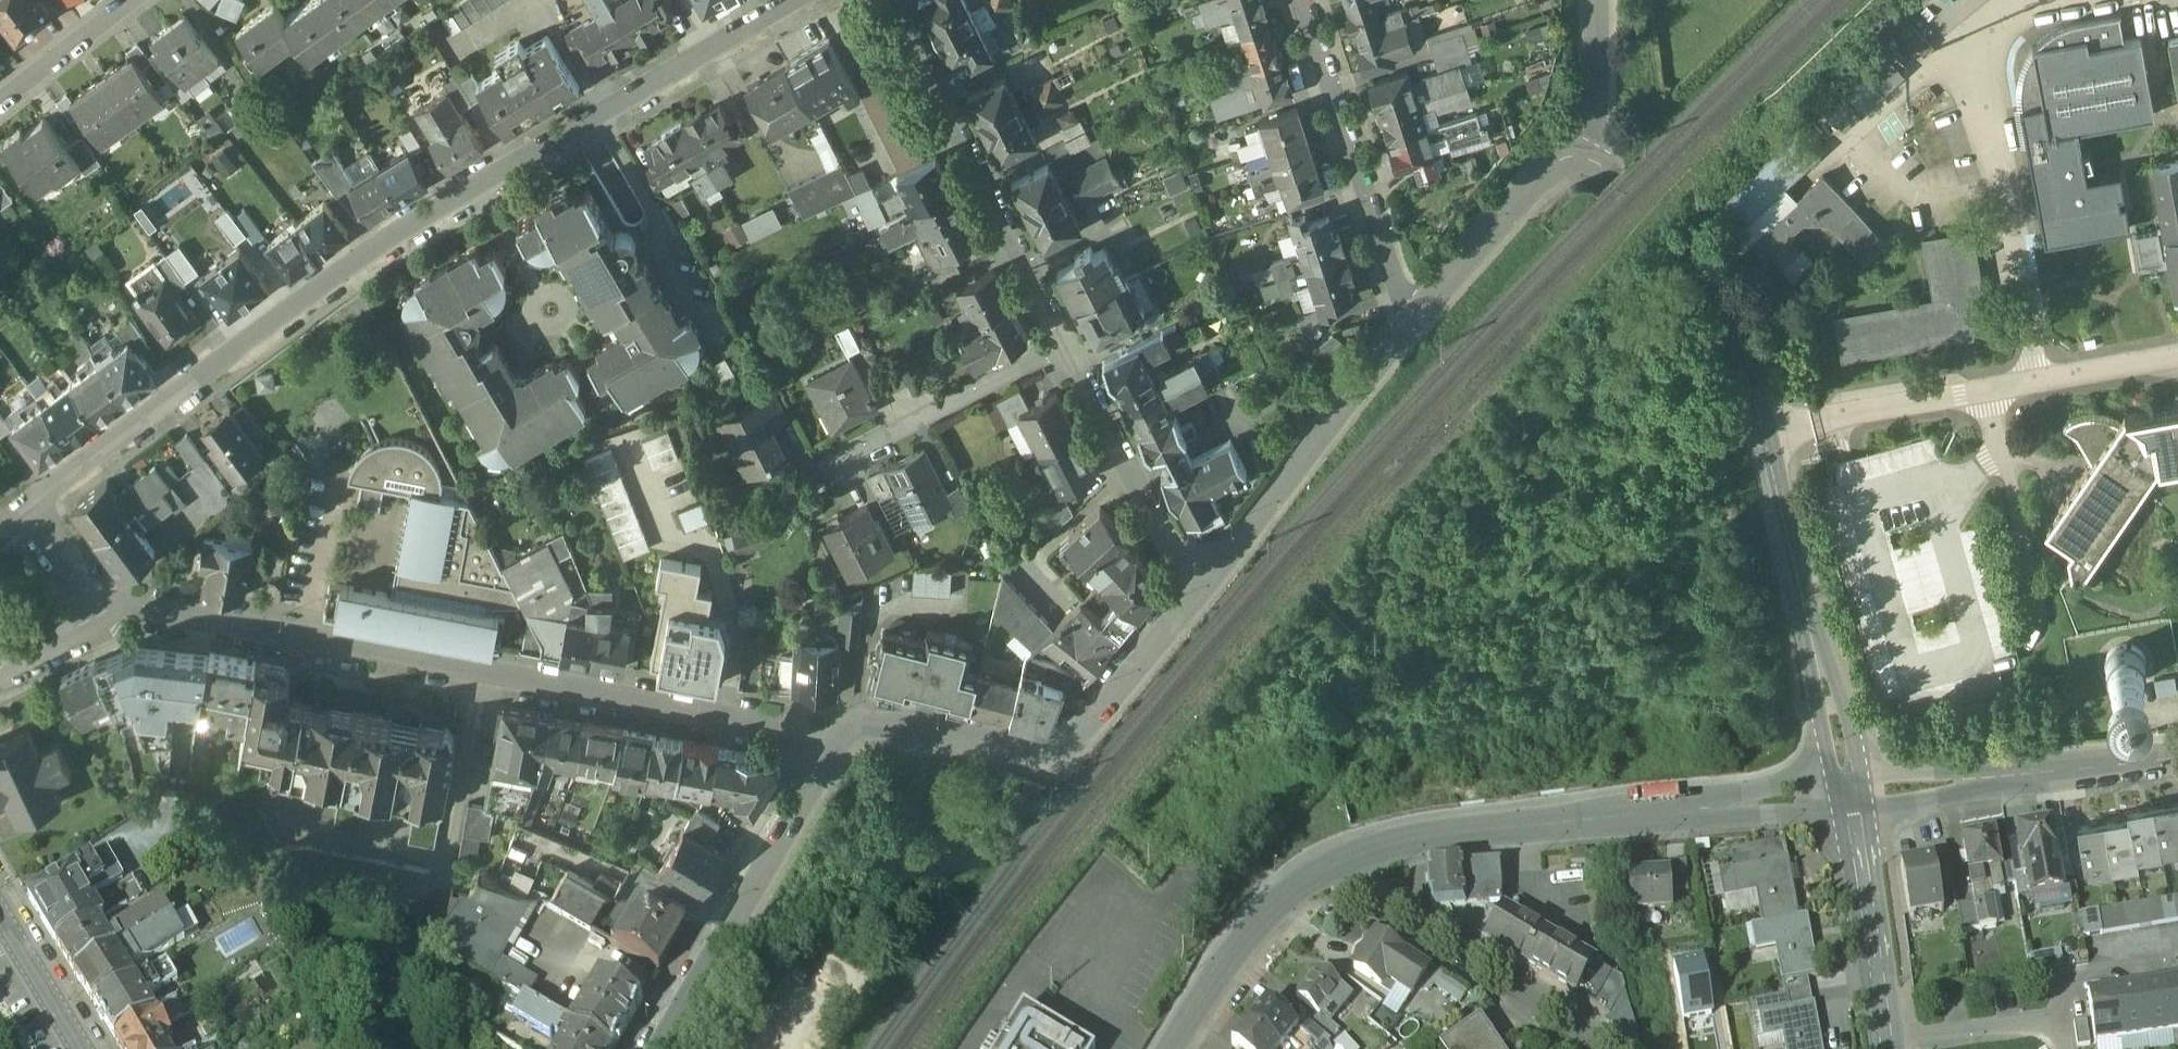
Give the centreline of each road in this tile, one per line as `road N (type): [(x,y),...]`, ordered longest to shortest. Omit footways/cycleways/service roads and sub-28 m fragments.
road 1 (residential): [(29,508),(360,259),(796,0)]
road 2 (residential): [(102,614),(160,614),(772,728),(844,774)]
road 3 (tertiary): [(1571,163),(1602,174),(1673,232),(1732,323),(1850,794)]
road 4 (residential): [(1203,585),(1173,556),(893,0)]
road 5 (unclassified): [(1850,794),(1383,843),(1319,869)]
road 6 (tertiary): [(844,774),(872,747),(891,744),(1060,751),(1203,585)]
road 7 (residential): [(1304,0),(1411,327)]
road 8 (residential): [(1319,869),(1601,1048)]
road 9 (tertiary): [(1203,585),(1411,327)]
road 10 (tertiary): [(2177,755),(1850,794)]
road 11 (tertiary): [(844,774),(672,1048)]
road 12 (tertiary): [(1850,794),(1886,1048)]
road 13 (unclassified): [(1319,869),(1244,939),(1171,1048)]
road 14 (tertiary): [(1411,327),(1541,182),(1571,163)]
road 15 (residential): [(0,112),(155,0)]
road 16 (residential): [(2061,1022),(1886,1048)]
road 17 (residential): [(1597,0),(1599,121),(1571,163)]
road 18 (tertiary): [(0,912),(83,1048)]
road 19 (residential): [(2176,963),(2083,978),(2059,1001),(2061,1022)]
road 20 (residential): [(102,614),(29,508)]

